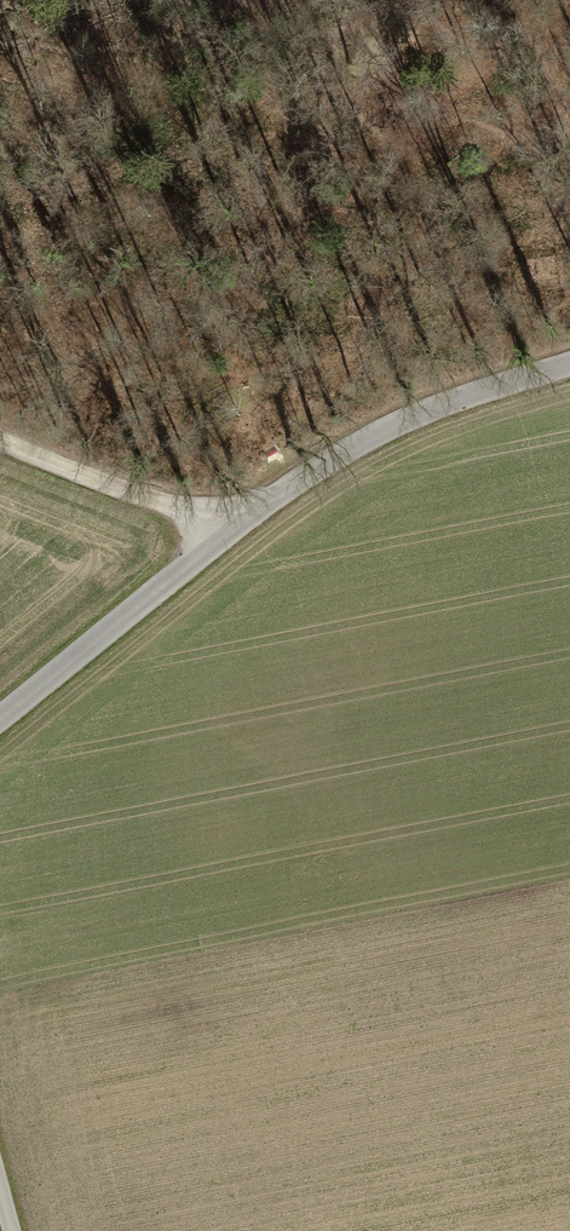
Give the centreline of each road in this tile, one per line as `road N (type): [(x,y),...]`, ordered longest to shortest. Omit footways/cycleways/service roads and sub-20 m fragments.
road 1 (unclassified): [(0,723),(222,530),(383,426),(569,361)]
road 2 (track): [(222,530),(173,501),(0,435)]

